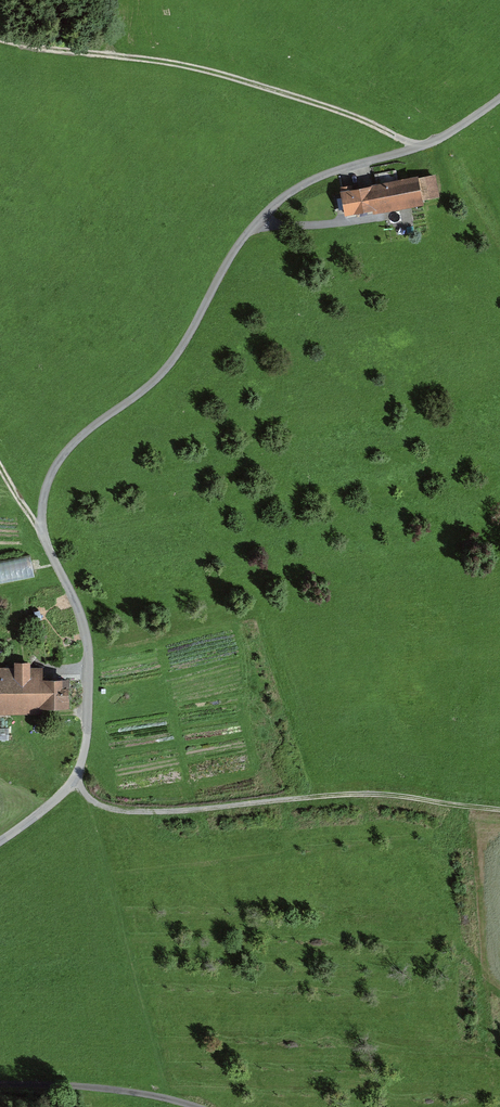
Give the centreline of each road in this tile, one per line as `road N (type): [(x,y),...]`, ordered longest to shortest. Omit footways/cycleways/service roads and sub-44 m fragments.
road 1 (unclassified): [(0,840),(76,780),(86,751),(85,623),(45,542),(42,516),(58,463),(159,377),(247,234),(270,209),(339,170),(439,139),(499,98)]
road 2 (track): [(420,147),(218,74),(0,40)]
road 3 (track): [(76,780),(113,809),(401,798),(499,811)]
road 4 (unclassified): [(0,1086),(102,1089),(199,1106)]

